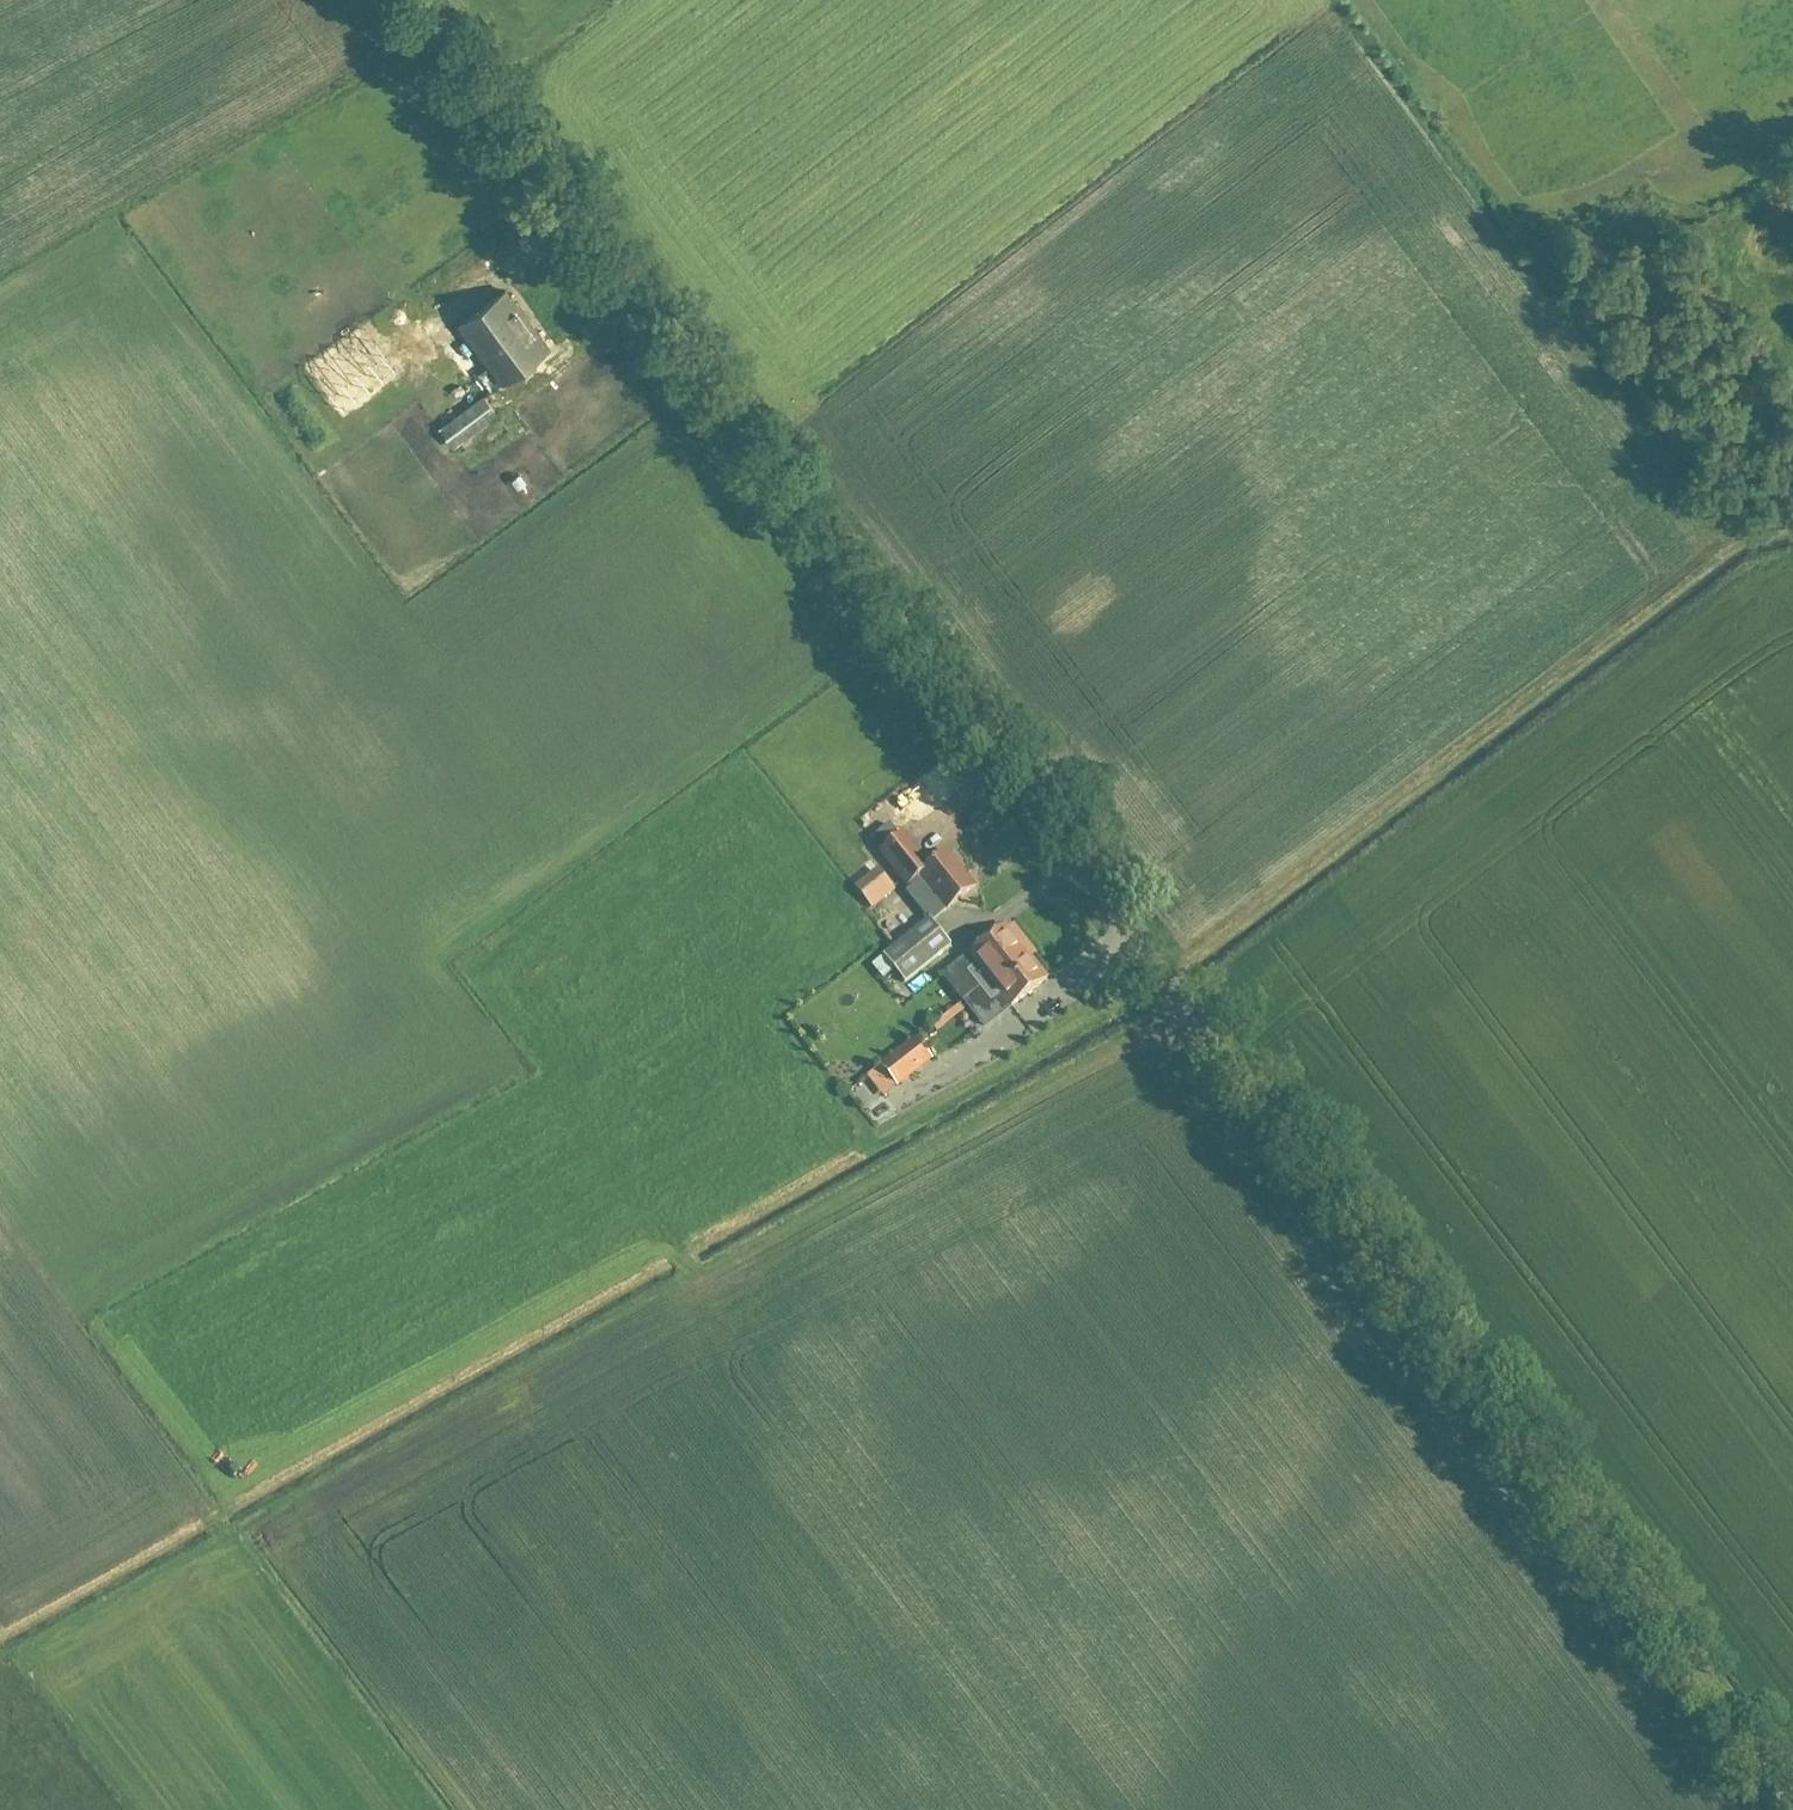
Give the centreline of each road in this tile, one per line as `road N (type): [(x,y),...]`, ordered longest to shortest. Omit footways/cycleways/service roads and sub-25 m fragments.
road 1 (unclassified): [(1792,1806),(422,0)]

